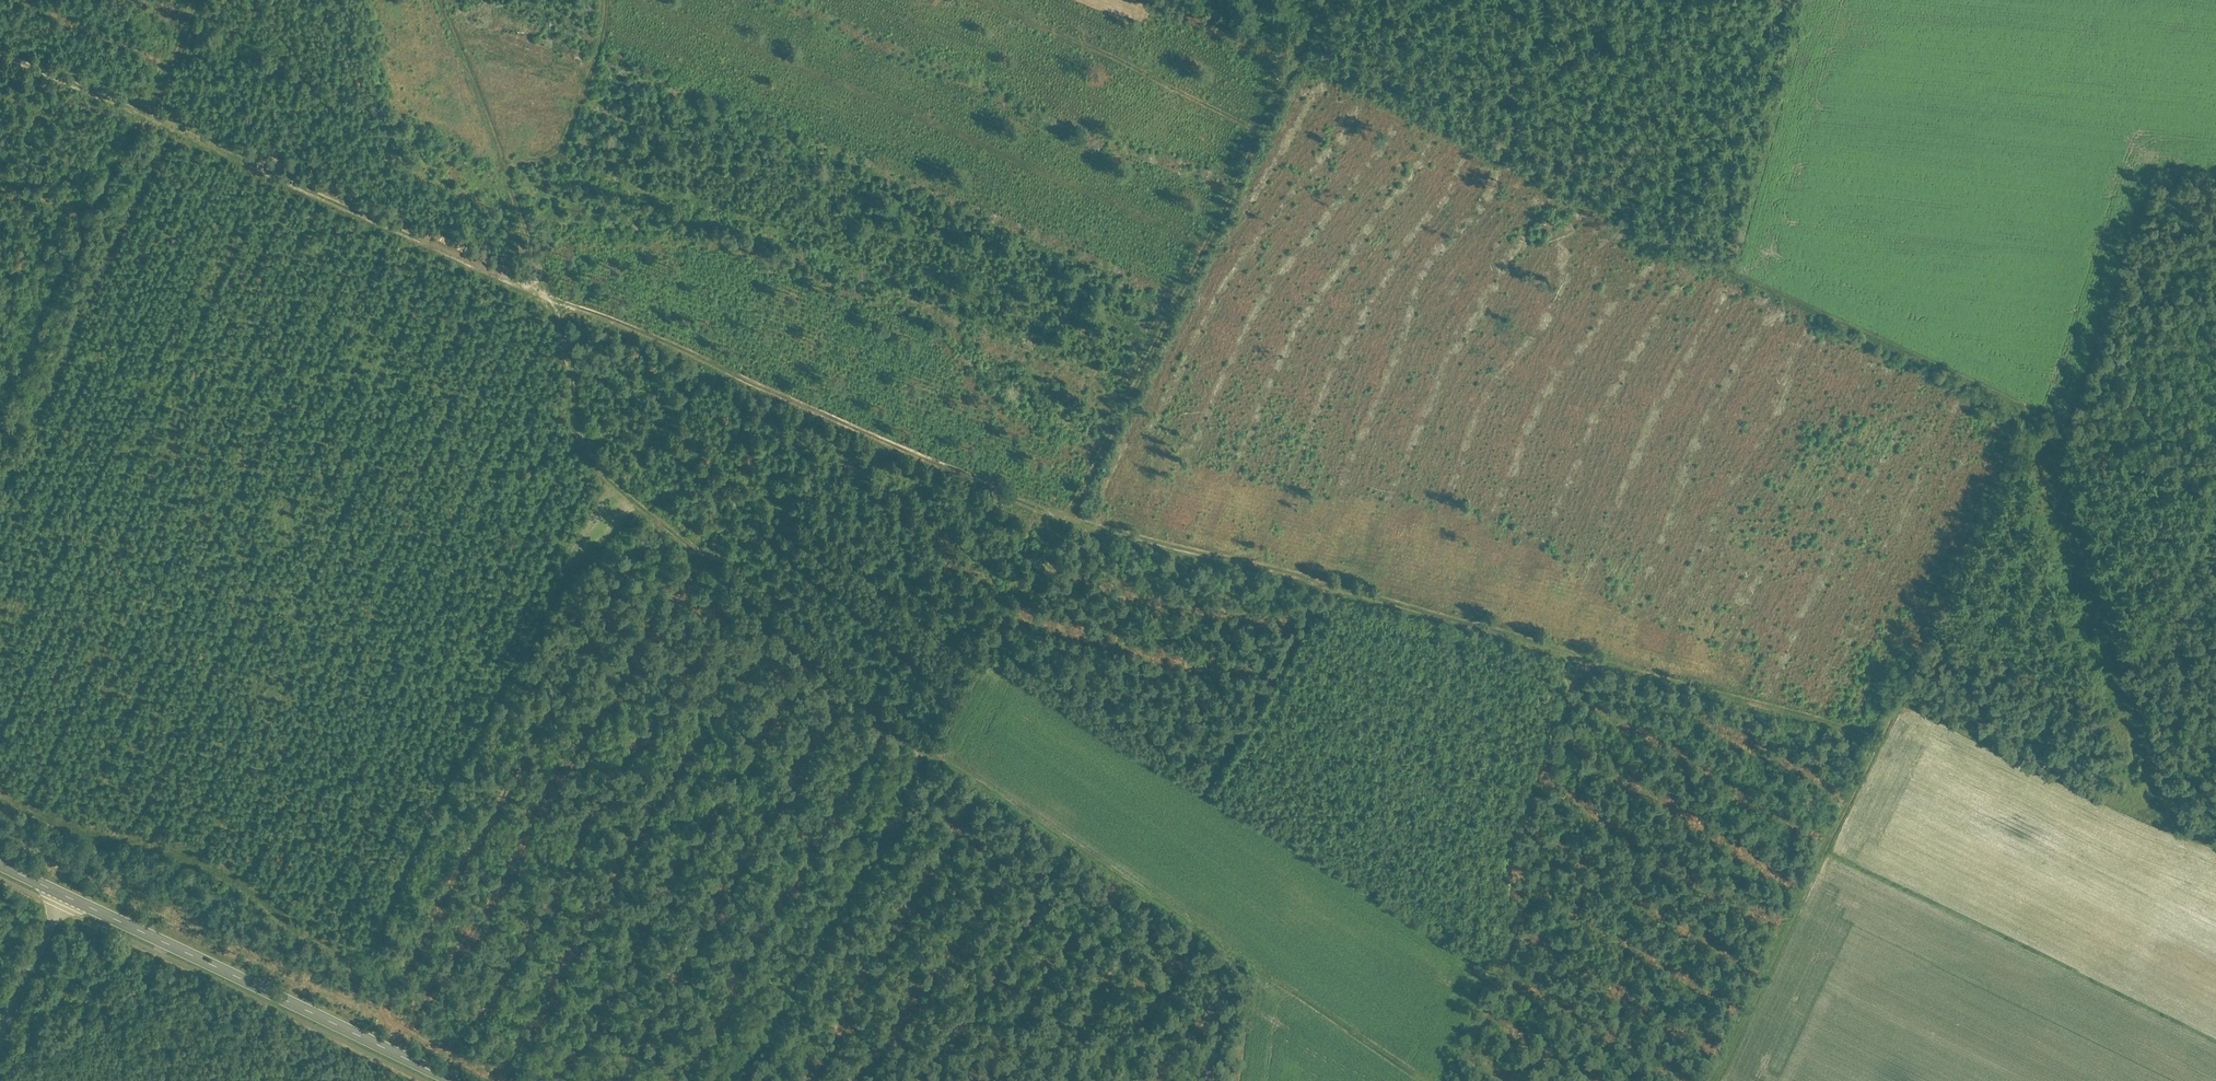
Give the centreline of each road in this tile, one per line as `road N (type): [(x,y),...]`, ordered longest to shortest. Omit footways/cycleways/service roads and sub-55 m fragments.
road 1 (track): [(0,53),(1073,520),(1884,736)]
road 2 (track): [(737,1080),(1073,520),(1319,0)]
road 3 (track): [(556,301),(579,432),(627,509),(936,754),(1427,1080)]
road 4 (secondary): [(455,1080),(0,861)]
road 5 (track): [(1731,278),(1292,56)]
road 6 (track): [(0,397),(191,0)]
road 7 (track): [(1884,736),(1716,1080)]
road 8 (track): [(1884,736),(2017,417)]
road 9 (track): [(535,290),(503,165),(442,0)]
road 10 (track): [(503,165),(549,160),(577,112),(604,0)]
road 11 (track): [(0,1044),(66,892)]

